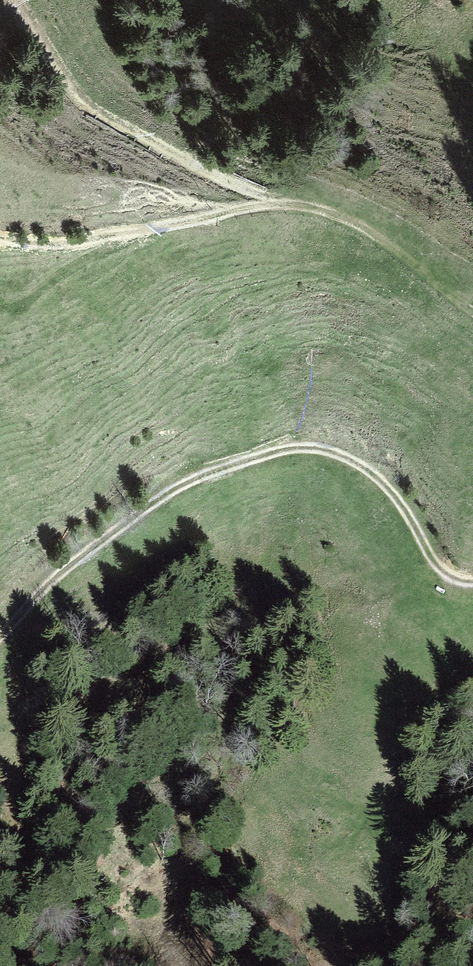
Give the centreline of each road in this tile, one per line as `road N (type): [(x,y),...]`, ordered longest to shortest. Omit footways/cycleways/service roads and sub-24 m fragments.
road 1 (track): [(0,635),(52,574),(142,502),(187,474),(271,444),(314,444),(365,463),(410,507),(449,579),(472,581)]
road 2 (track): [(472,296),(350,216),(277,206),(221,216)]

